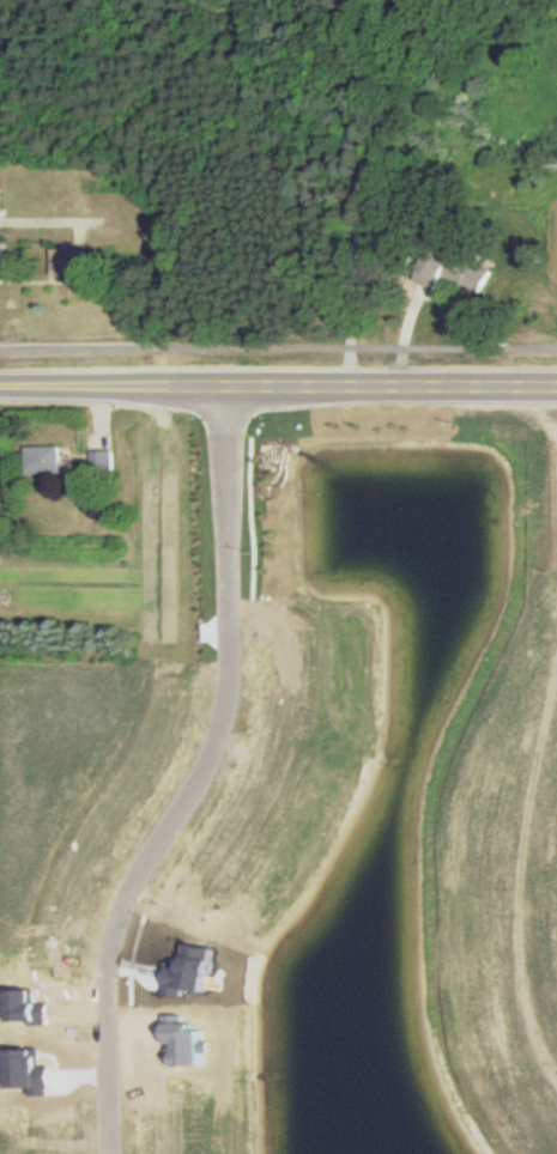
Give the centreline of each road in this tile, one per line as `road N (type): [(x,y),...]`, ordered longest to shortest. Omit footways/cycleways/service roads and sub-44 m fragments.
road 1 (residential): [(218,384),(220,687),(213,737),(200,781),(113,916),(102,953),(102,1153)]
road 2 (tertiary): [(556,385),(0,384)]

